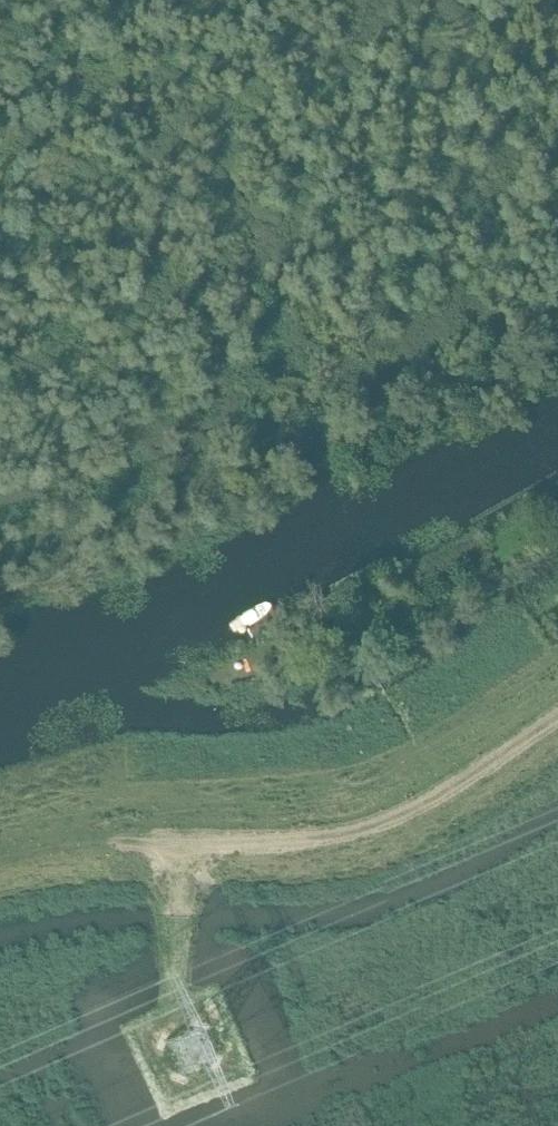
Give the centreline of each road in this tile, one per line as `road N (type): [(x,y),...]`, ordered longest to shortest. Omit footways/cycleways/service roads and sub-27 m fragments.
road 1 (track): [(0,860),(50,848),(337,837),(384,826),(557,717)]

